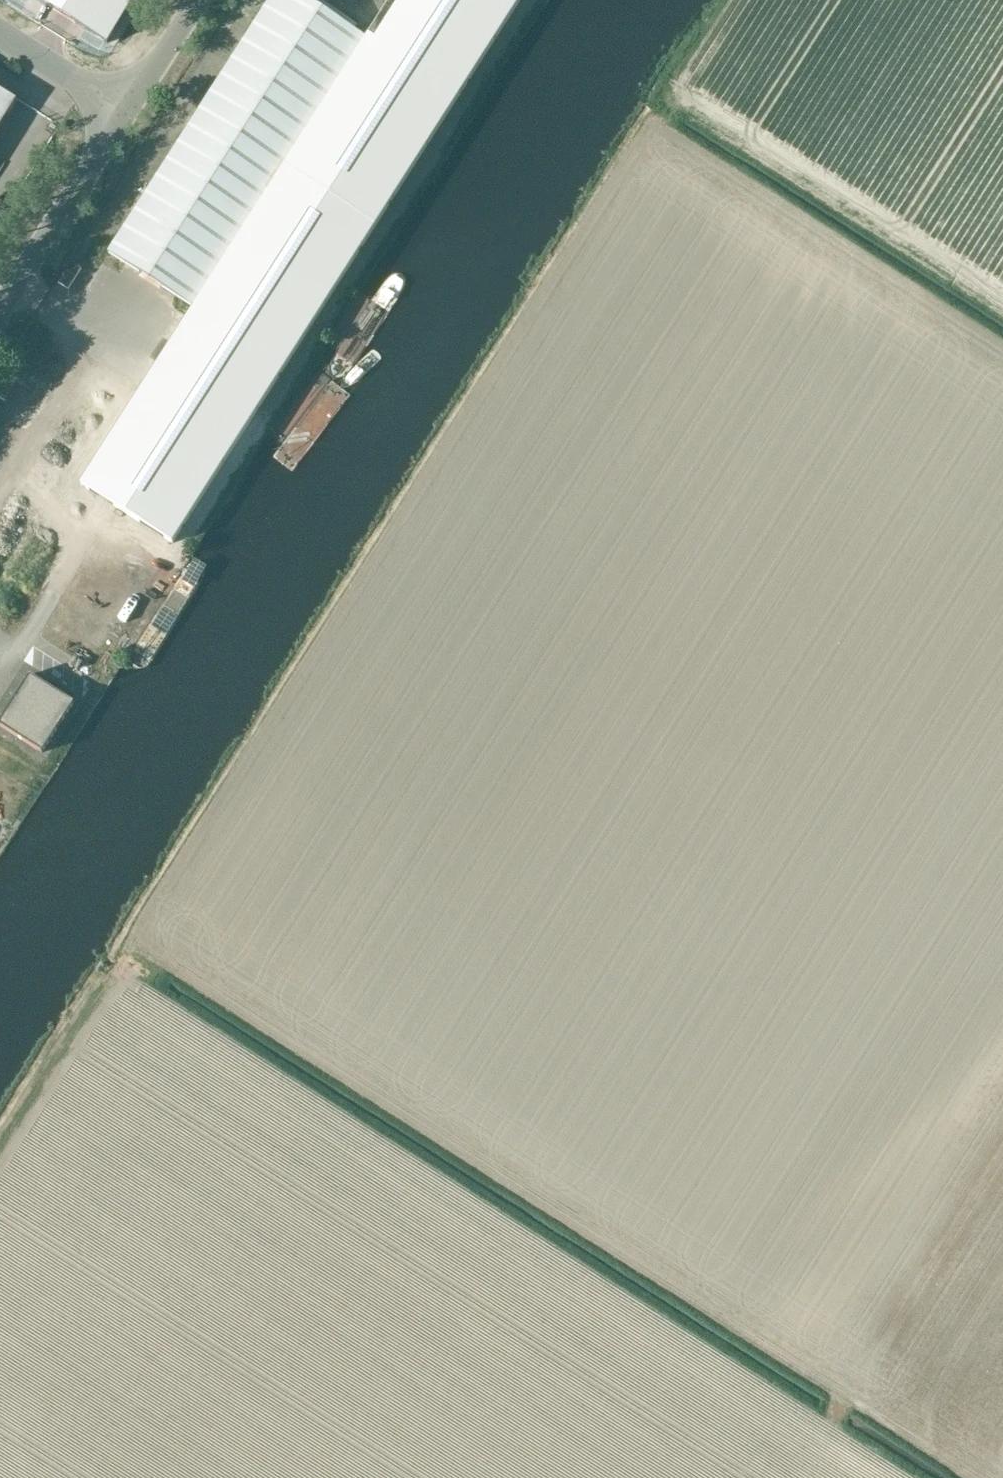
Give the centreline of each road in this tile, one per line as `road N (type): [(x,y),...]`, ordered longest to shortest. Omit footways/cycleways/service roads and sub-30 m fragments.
road 1 (unclassified): [(0,307),(124,112)]
road 2 (residential): [(0,32),(124,112)]
road 3 (unclassified): [(124,112),(198,0)]

